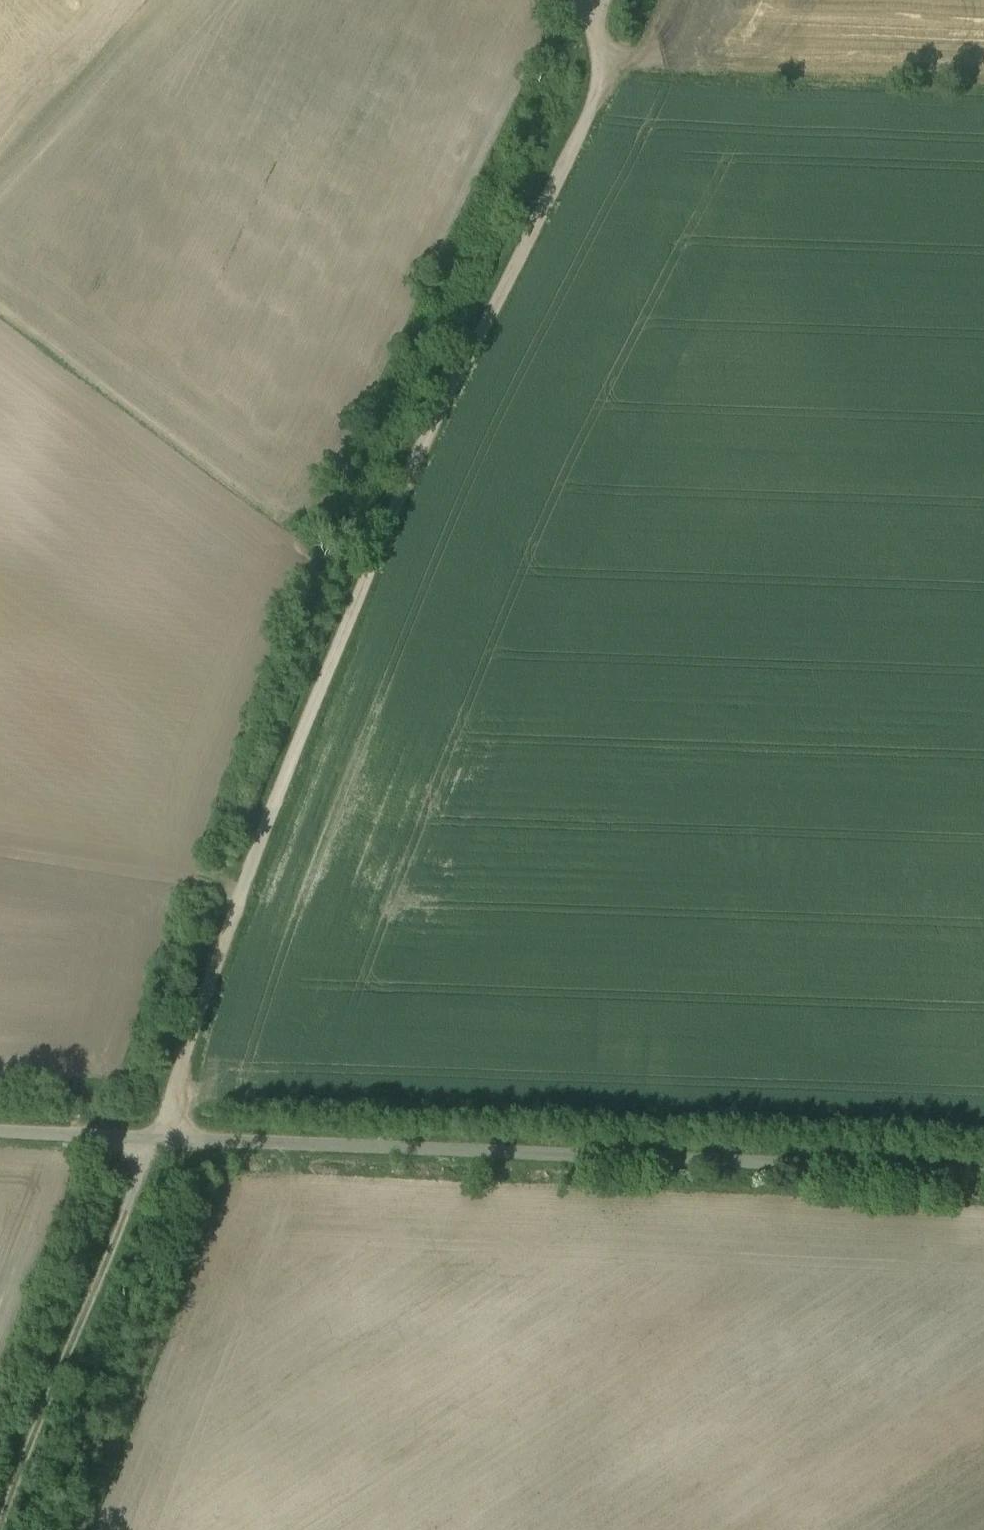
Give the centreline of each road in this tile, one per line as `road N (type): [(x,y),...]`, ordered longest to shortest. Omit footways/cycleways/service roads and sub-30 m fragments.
road 1 (track): [(607,0),(601,13),(609,70),(377,544),(307,711),(2,1529)]
road 2 (unclassified): [(983,1177),(0,1136)]

